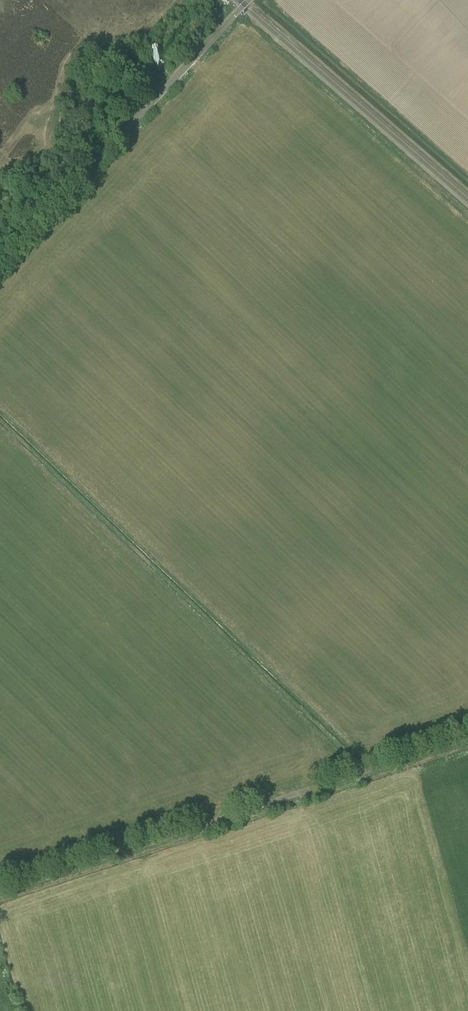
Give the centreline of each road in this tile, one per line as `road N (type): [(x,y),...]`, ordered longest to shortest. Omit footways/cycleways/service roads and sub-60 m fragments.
road 1 (unclassified): [(0,892),(467,739)]
road 2 (unclassified): [(0,257),(248,0)]

